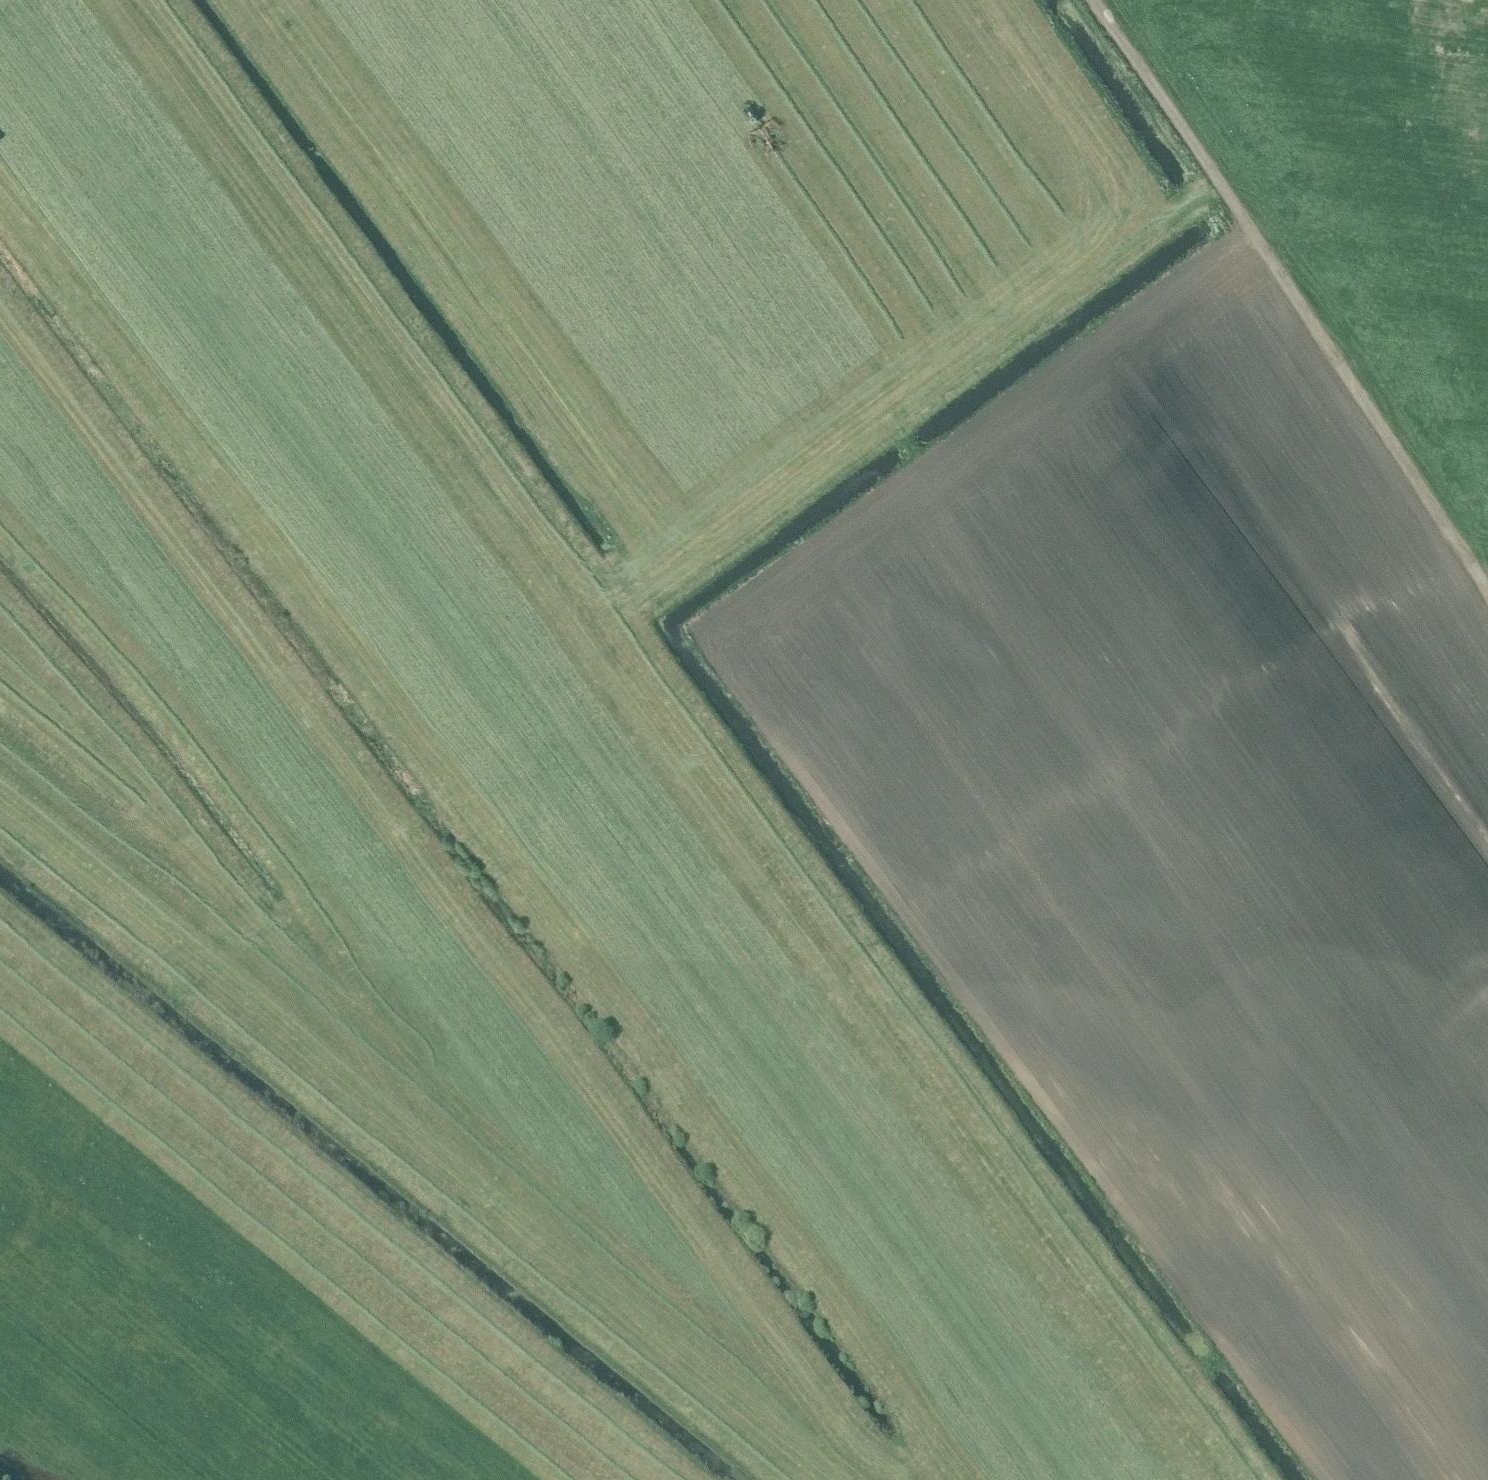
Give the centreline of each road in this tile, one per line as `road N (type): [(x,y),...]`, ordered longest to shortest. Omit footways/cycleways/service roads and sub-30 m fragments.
road 1 (unclassified): [(1487,593),(1094,0)]

